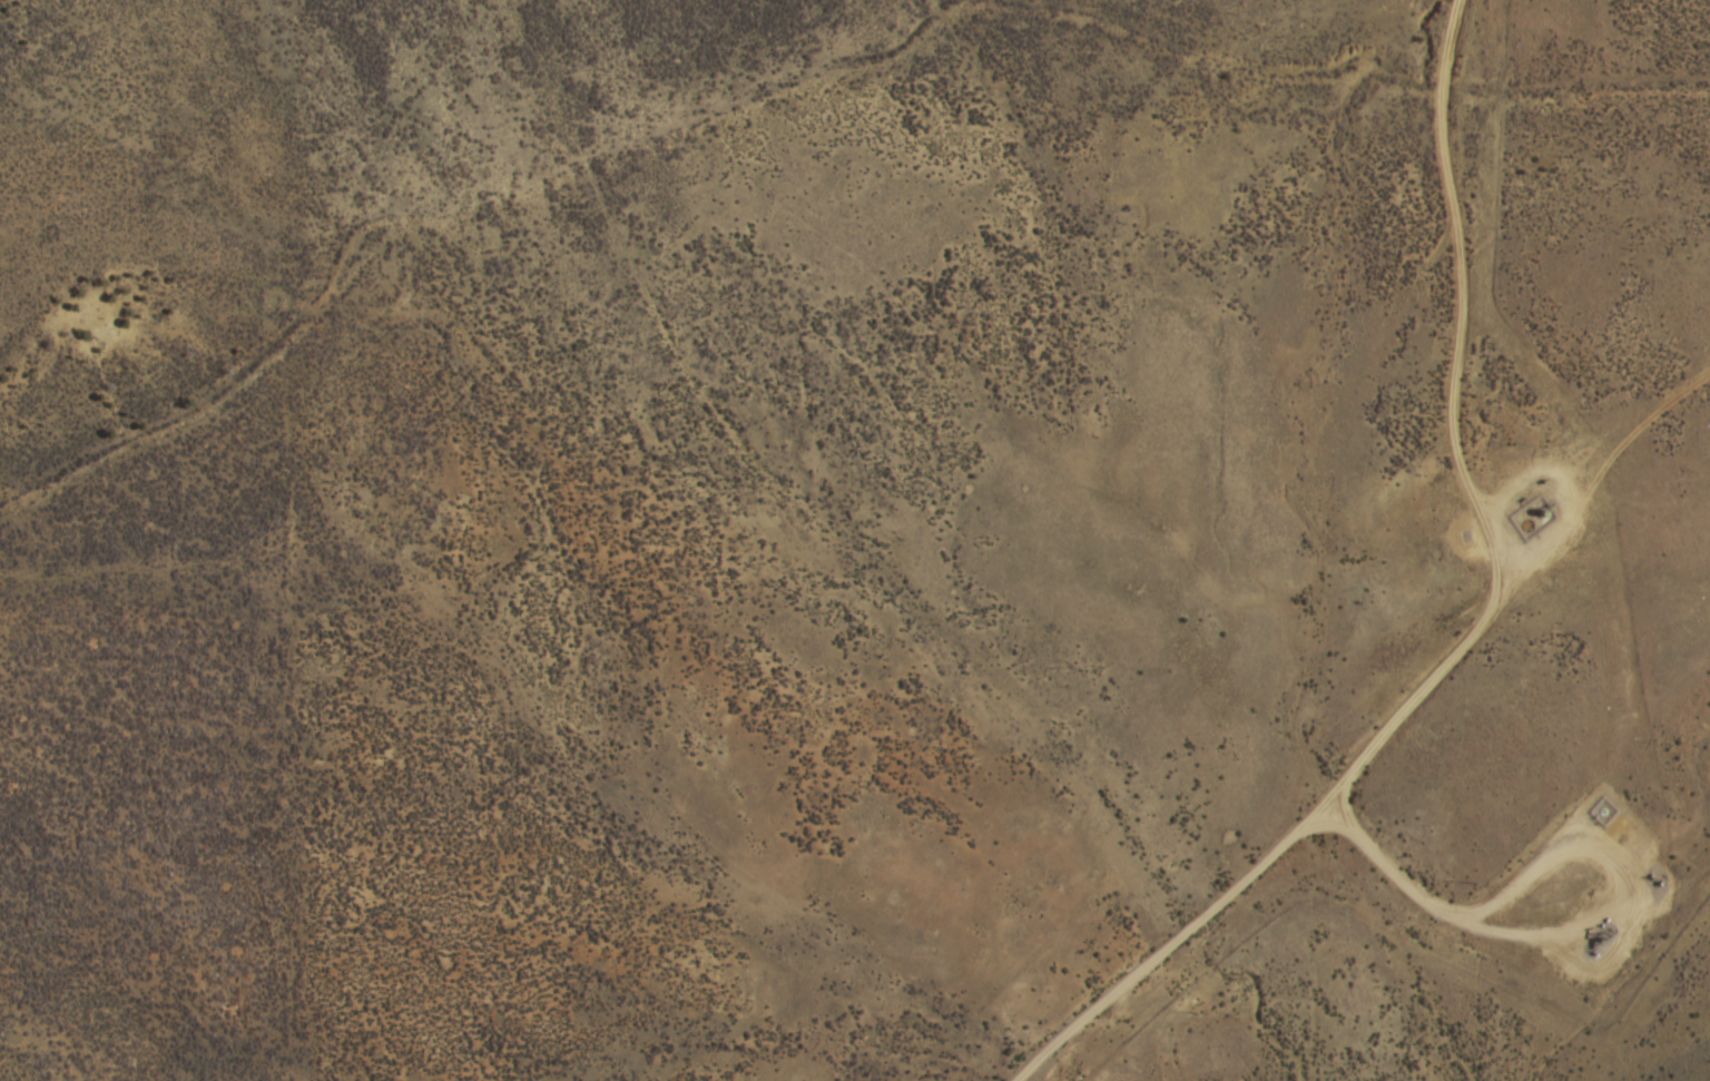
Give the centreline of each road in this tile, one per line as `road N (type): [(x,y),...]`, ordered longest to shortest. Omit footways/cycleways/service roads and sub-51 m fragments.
road 1 (track): [(1072,1080),(1107,1057),(1123,1003),(1355,741),(1373,522),(1444,374),(1431,163),(1462,0)]

